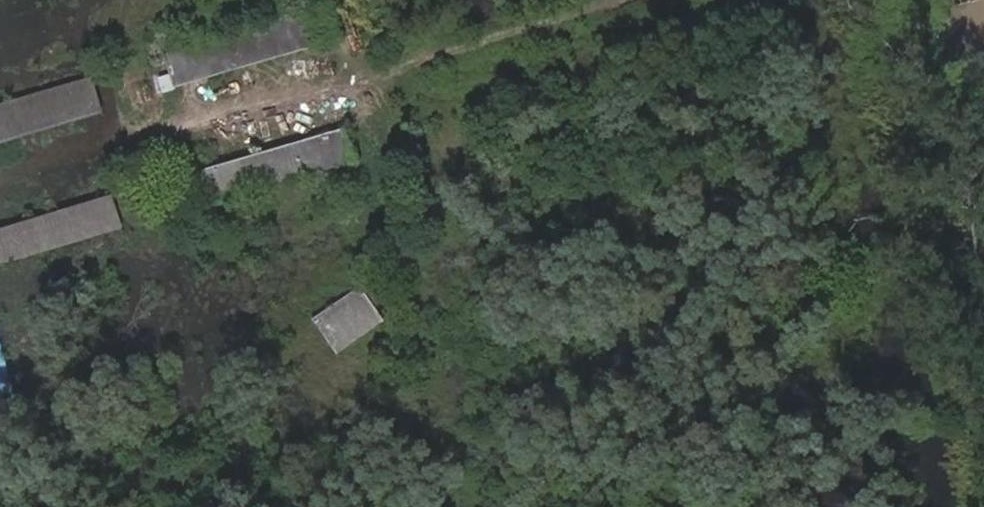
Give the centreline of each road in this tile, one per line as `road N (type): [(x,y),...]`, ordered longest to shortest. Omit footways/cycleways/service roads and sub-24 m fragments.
road 1 (track): [(0,185),(623,0)]
road 2 (track): [(357,0),(475,506)]
road 3 (track): [(983,443),(956,304),(856,0)]

